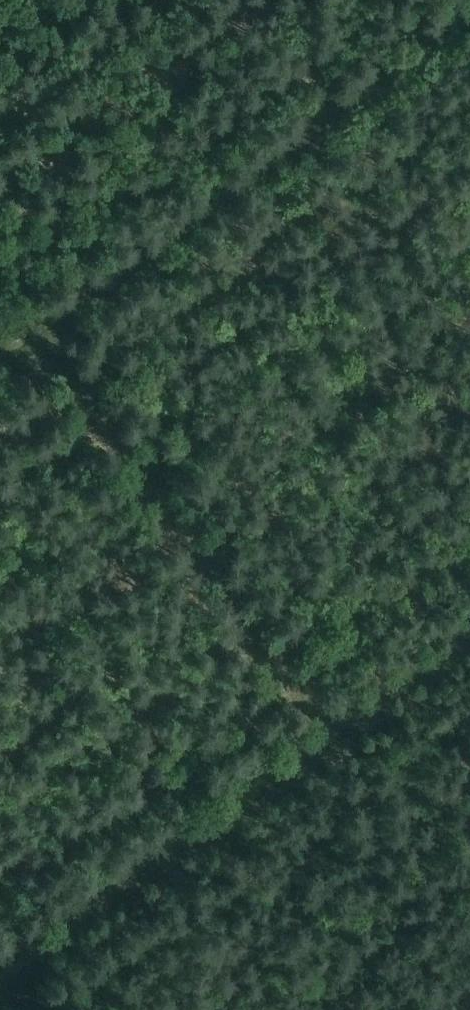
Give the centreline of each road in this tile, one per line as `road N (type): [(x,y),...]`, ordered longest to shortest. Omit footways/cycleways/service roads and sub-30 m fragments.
road 1 (track): [(0,982),(469,634)]
road 2 (track): [(0,358),(469,23)]
road 3 (track): [(345,725),(294,670),(51,323)]

